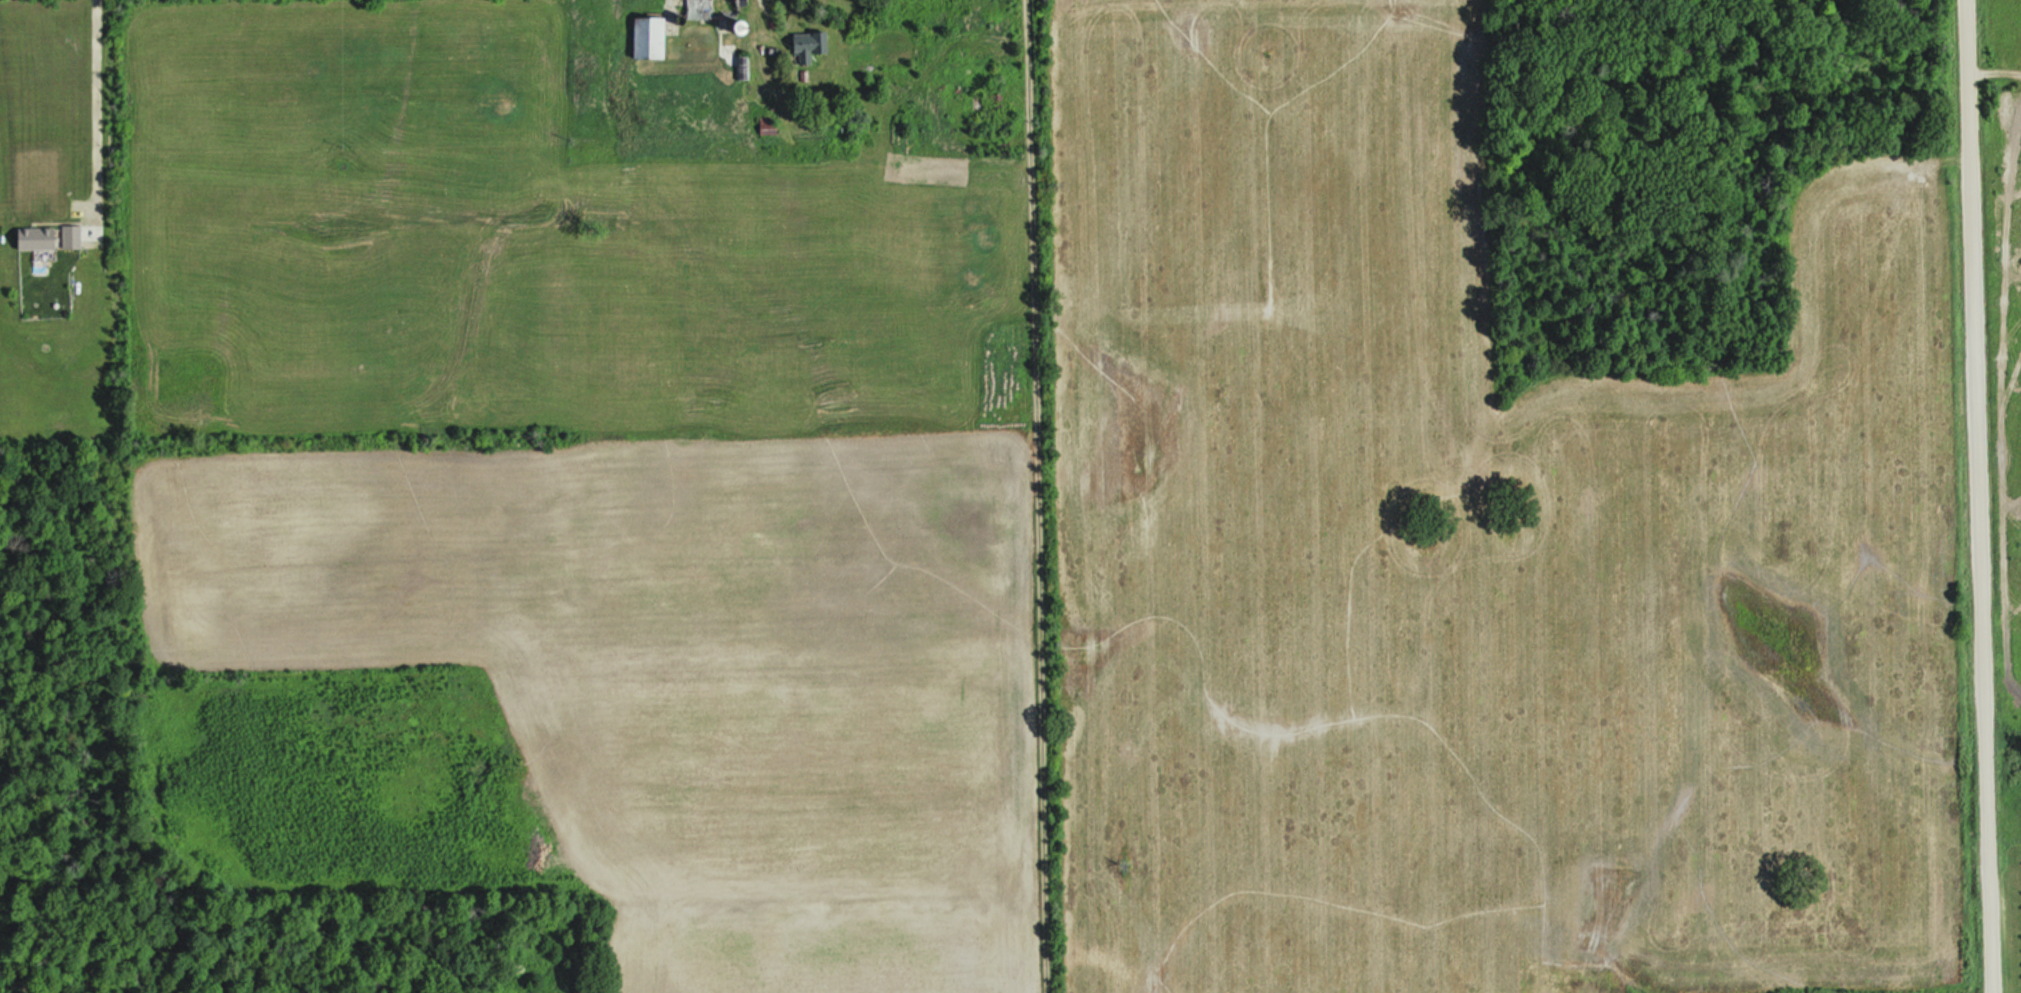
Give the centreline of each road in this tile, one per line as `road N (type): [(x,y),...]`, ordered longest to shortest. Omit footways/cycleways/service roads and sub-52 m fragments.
road 1 (residential): [(1991,992),(1961,0)]
road 2 (residential): [(1031,0),(1056,992)]

